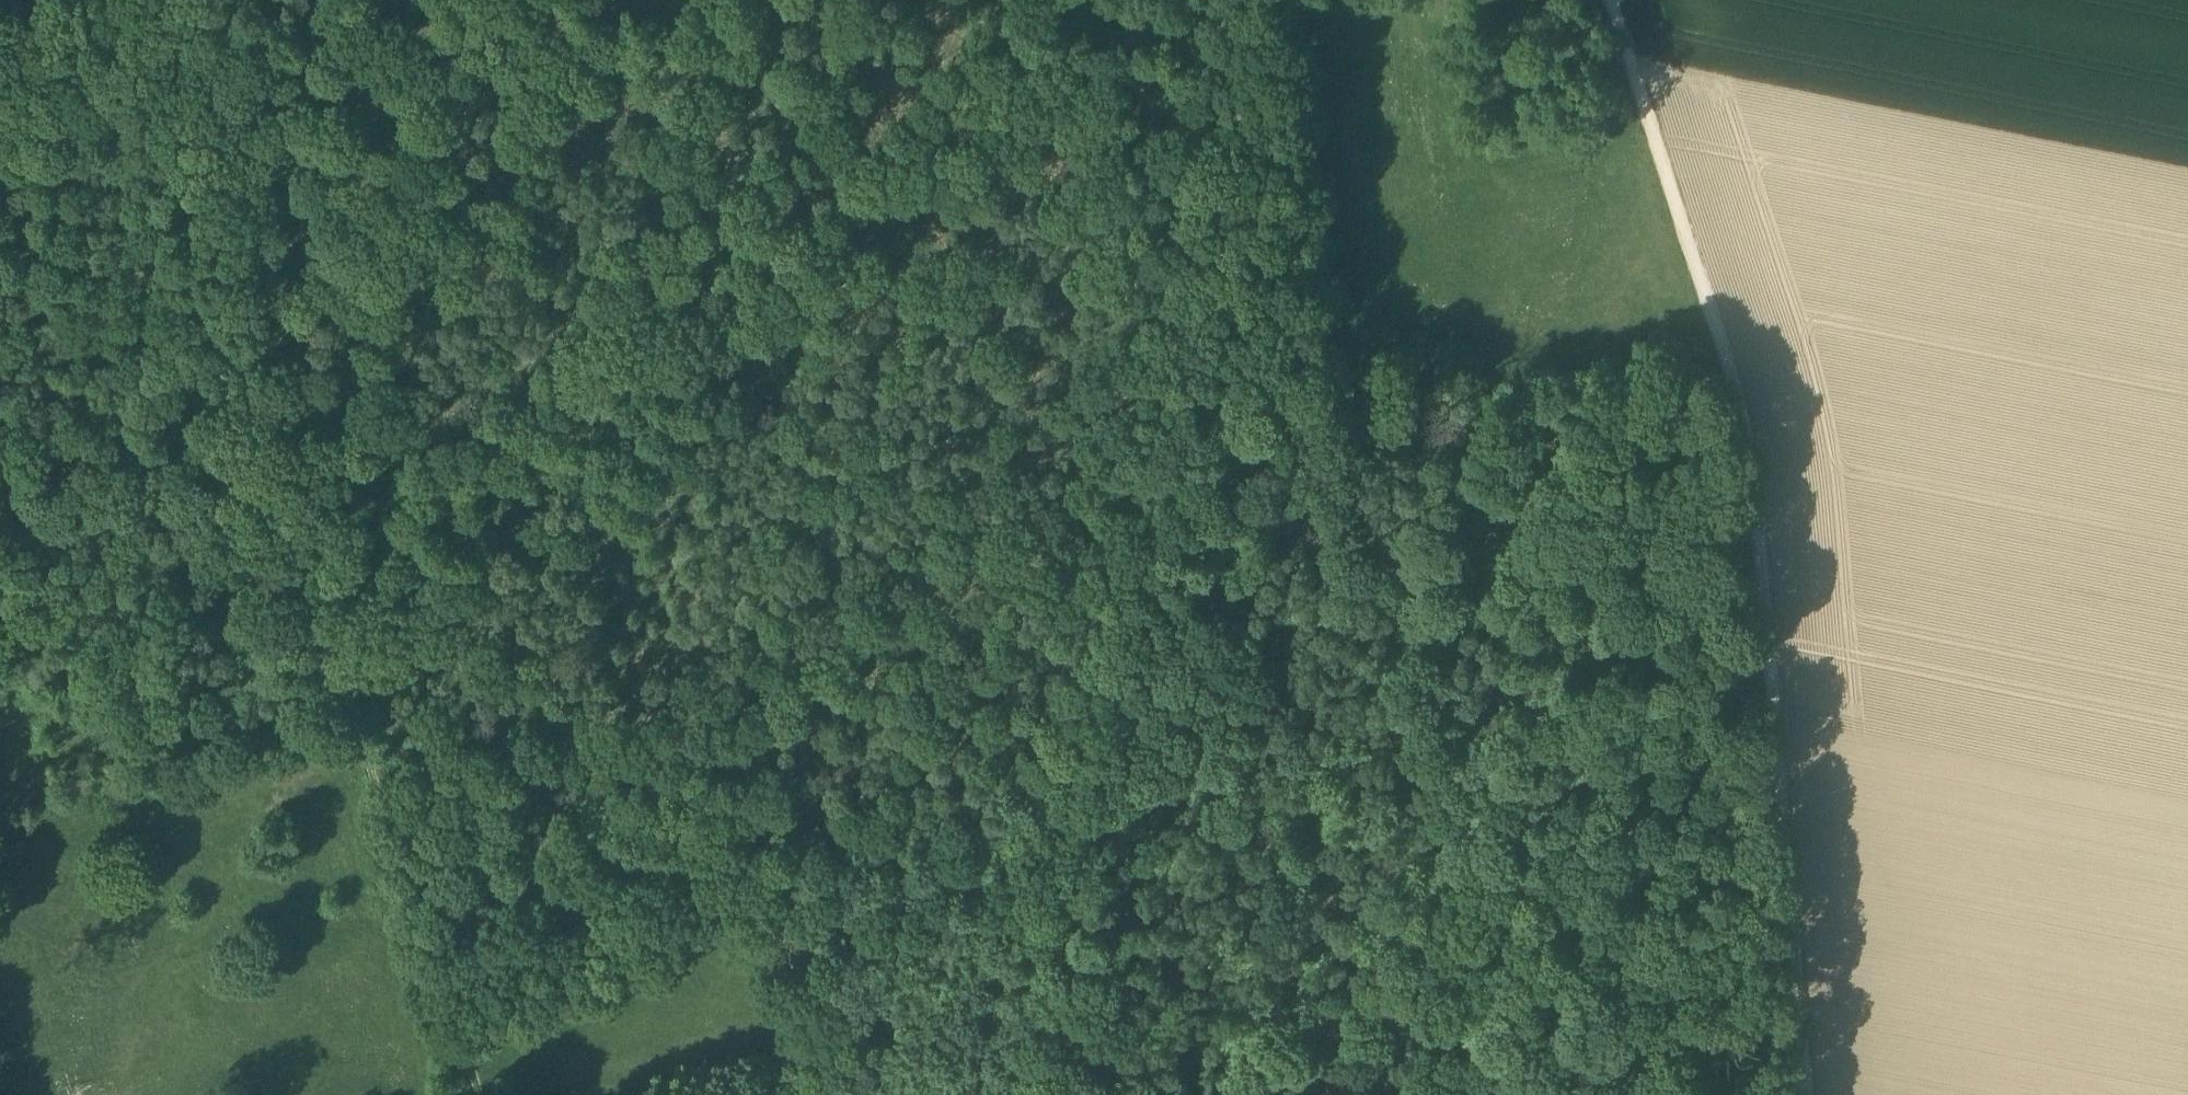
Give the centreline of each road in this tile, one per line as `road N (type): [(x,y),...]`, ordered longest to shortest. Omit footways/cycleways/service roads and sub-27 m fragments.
road 1 (track): [(130,0),(479,1094)]
road 2 (track): [(1803,1094),(1745,435),(1603,0)]

